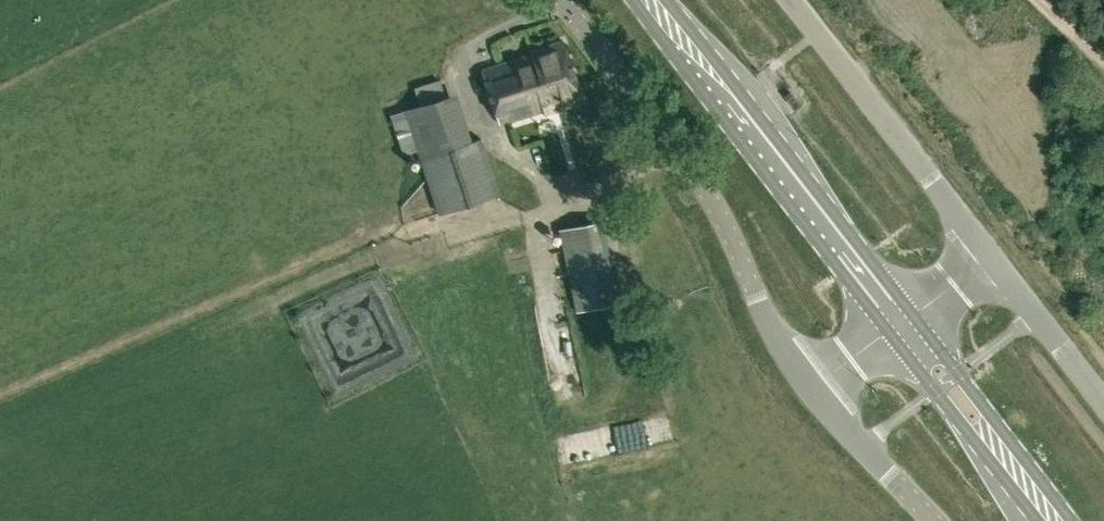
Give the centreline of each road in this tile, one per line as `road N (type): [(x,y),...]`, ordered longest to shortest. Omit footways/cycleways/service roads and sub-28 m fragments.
road 1 (unclassified): [(813,393),(779,344),(688,162),(559,0)]
road 2 (primary): [(633,0),(889,336)]
road 3 (primary): [(913,318),(666,0)]
road 4 (unclassified): [(991,260),(787,0)]
road 5 (primary): [(1071,520),(913,318)]
road 6 (primary): [(889,336),(1037,520)]
road 7 (unclassified): [(991,260),(1103,405)]
road 8 (unclassified): [(933,520),(813,393)]

